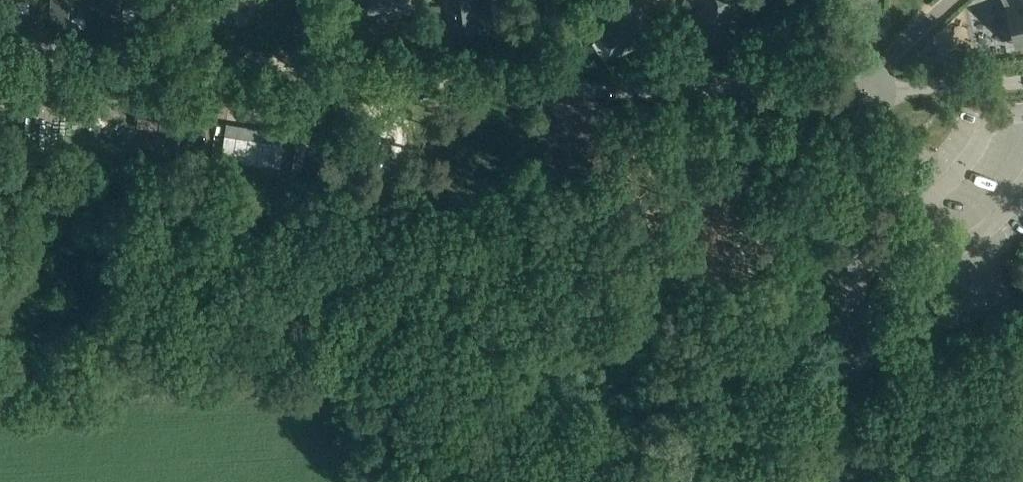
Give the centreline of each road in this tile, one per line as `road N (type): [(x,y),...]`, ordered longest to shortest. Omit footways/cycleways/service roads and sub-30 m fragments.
road 1 (residential): [(304,0),(310,69),(499,85),(845,93)]
road 2 (unclassified): [(839,481),(865,115)]
road 3 (track): [(310,69),(0,47)]
road 4 (residential): [(889,91),(1022,82)]

